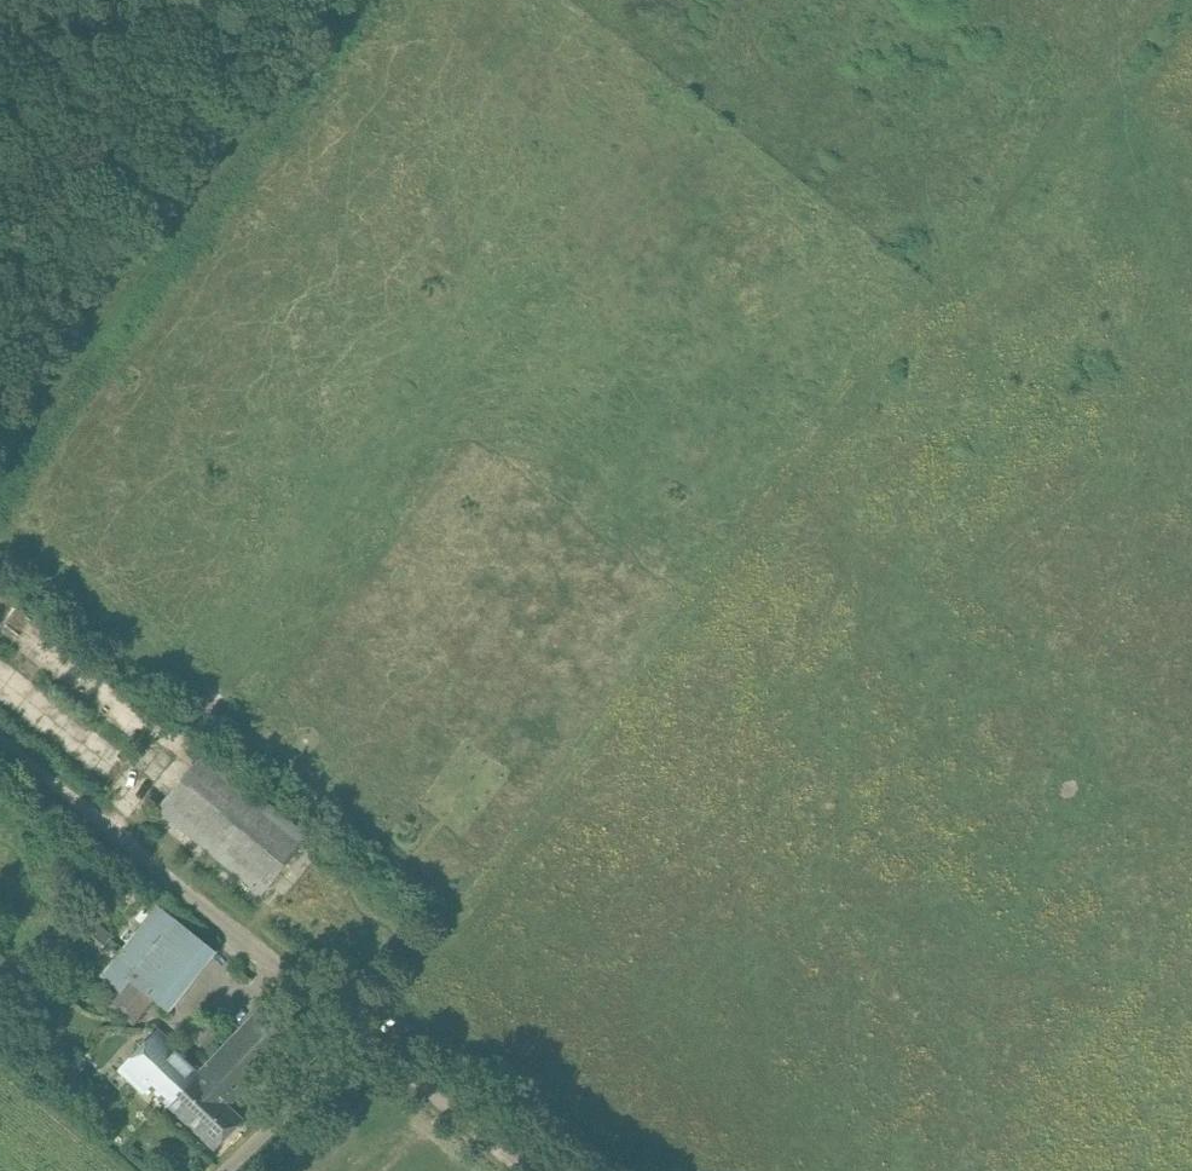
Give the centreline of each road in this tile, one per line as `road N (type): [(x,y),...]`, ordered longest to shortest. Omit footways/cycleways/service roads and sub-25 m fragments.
road 1 (unclassified): [(234,1170),(381,1039),(107,821)]
road 2 (track): [(381,1039),(533,1170)]
road 3 (track): [(107,821),(0,738)]

